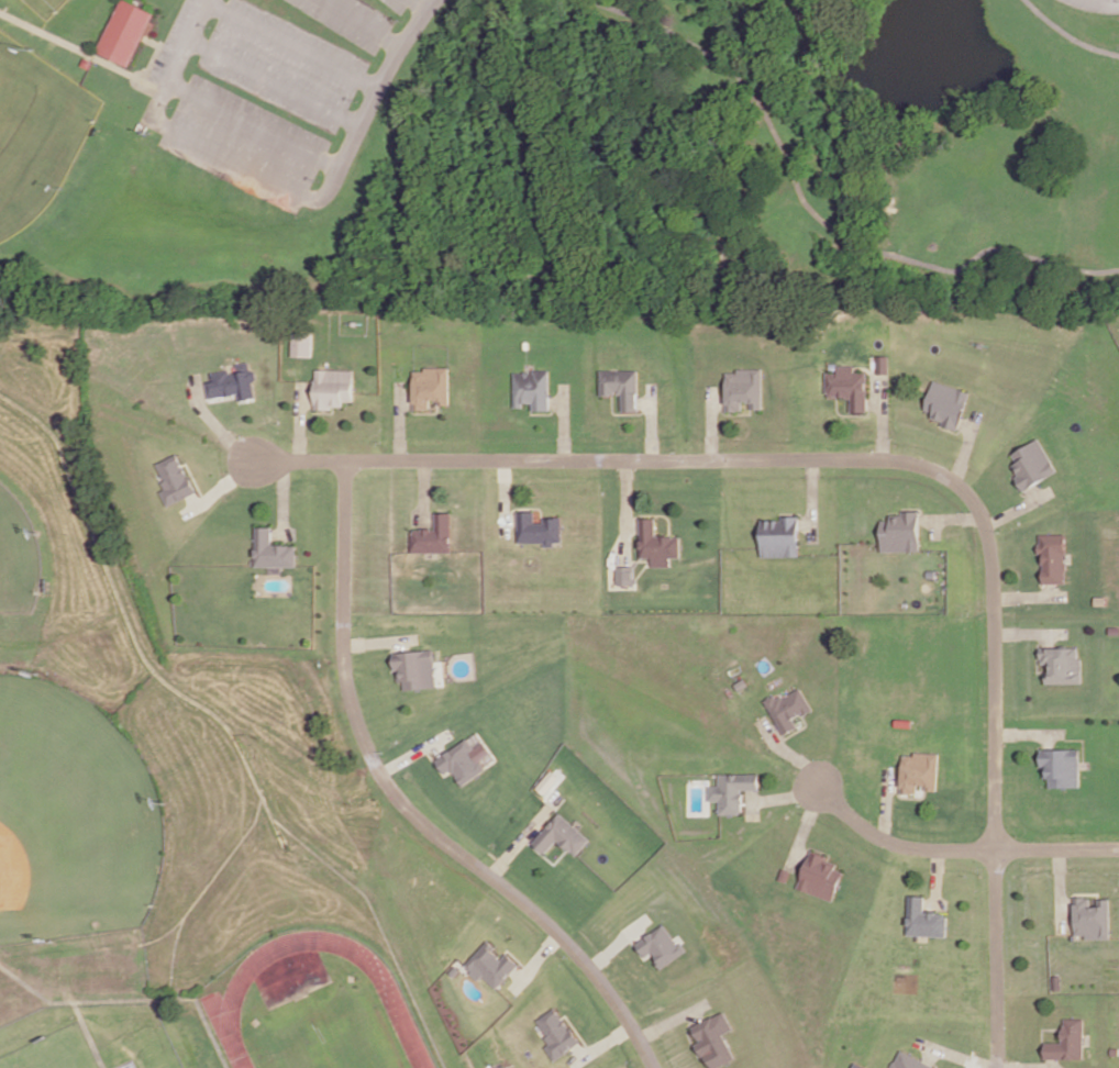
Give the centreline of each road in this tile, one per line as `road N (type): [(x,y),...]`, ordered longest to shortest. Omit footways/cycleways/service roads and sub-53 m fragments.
road 1 (residential): [(656,1067),(617,1000),(558,931),(423,821),(373,757),(344,654),(344,458)]
road 2 (residential): [(957,482),(893,457),(344,458)]
road 3 (residential): [(995,847),(993,563),(979,509),(957,482)]
road 4 (residential): [(995,847),(995,1067)]
road 5 (residential): [(995,847),(882,838),(818,785)]
road 6 (residential): [(1118,847),(995,847)]

